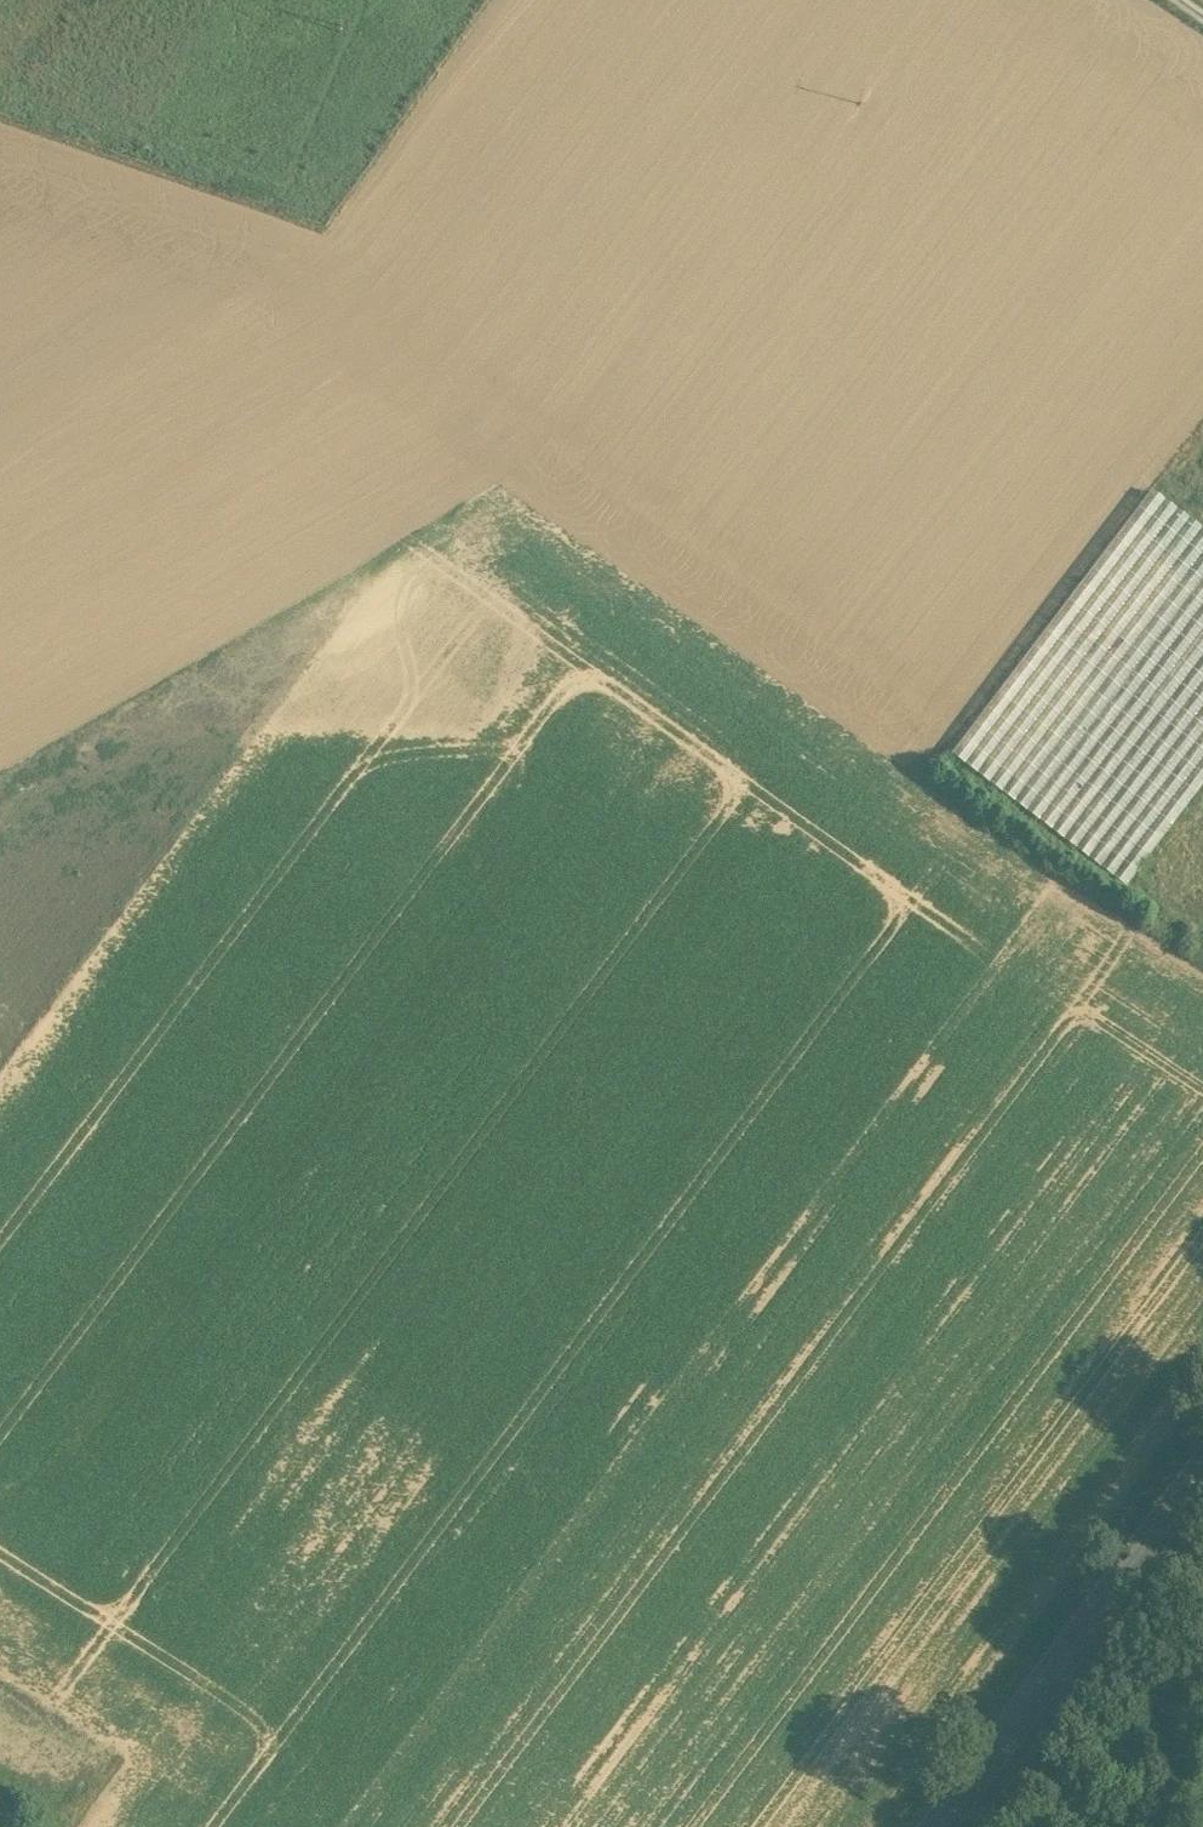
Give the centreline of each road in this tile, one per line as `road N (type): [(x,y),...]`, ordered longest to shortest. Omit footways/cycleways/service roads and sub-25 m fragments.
road 1 (secondary): [(1202,1469),(935,1826)]

